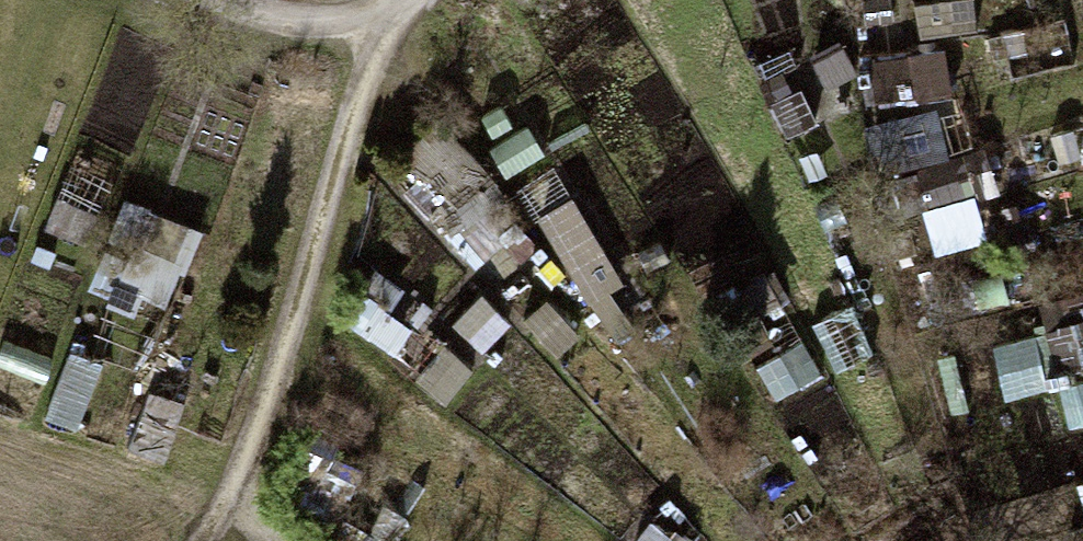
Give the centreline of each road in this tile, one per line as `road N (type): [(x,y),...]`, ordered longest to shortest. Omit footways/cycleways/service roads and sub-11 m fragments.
road 1 (track): [(375,27),(252,422),(215,513)]
road 2 (track): [(375,27),(273,18),(218,0)]

